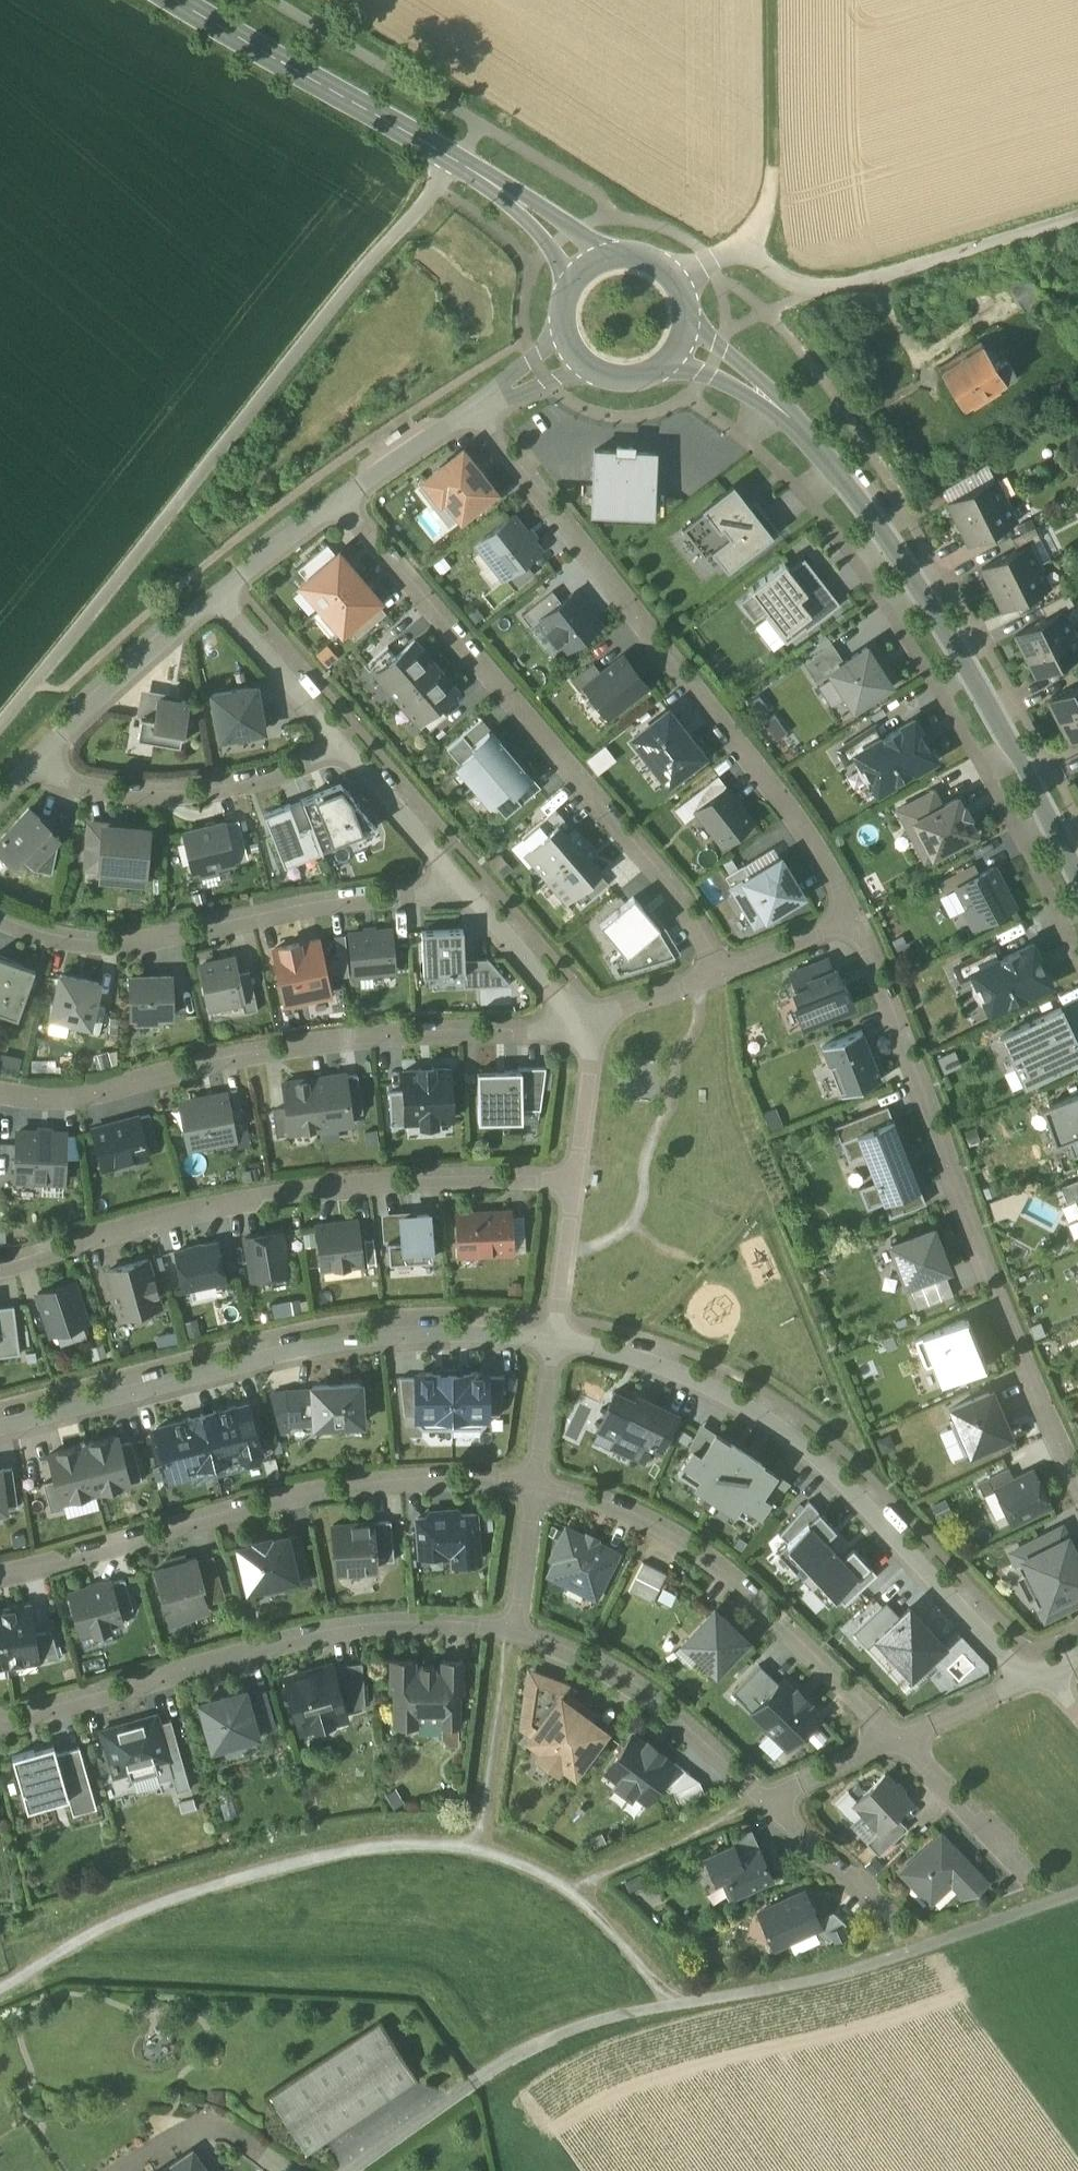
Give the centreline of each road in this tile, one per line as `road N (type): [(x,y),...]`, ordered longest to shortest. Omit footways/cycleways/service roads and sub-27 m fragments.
road 1 (track): [(452,158),(0,726)]
road 2 (tertiary): [(1077,873),(1017,752),(879,527),(774,403),(714,360),(680,347)]
road 3 (track): [(1077,1892),(840,1972),(555,2035),(470,2086)]
road 4 (residential): [(479,410),(795,808),(850,919)]
road 5 (residential): [(342,502),(668,873),(715,945),(722,971)]
road 6 (residential): [(0,1093),(66,1100),(369,1039),(591,1026)]
road 7 (residential): [(850,919),(949,1142),(977,1234),(1077,1469)]
road 8 (residential): [(1021,1670),(815,1453),(714,1385),(554,1326)]
road 9 (residential): [(572,1179),(446,1176),(280,1193),(198,1208),(0,1269)]
road 10 (residential): [(554,1326),(434,1320),(311,1331),(0,1414)]
road 11 (residential): [(532,1482),(389,1480),(304,1493),(0,1573)]
road 12 (residential): [(511,1627),(400,1617),(284,1633),(0,1717)]
road 13 (tertiary): [(581,267),(531,212),(452,158),(176,0)]
road 14 (residential): [(0,916),(61,937),(139,940),(297,906),(462,884)]
road 15 (residential): [(888,1733),(719,1564),(649,1520),(586,1493),(532,1482)]
road 16 (unclassified): [(1077,219),(837,288),(791,281),(739,249),(674,275)]
road 17 (residential): [(340,743),(268,778),(202,790),(103,788),(34,767)]
road 18 (residential): [(767,1794),(664,1702),(592,1656),(511,1627)]
road 19 (track): [(773,0),(777,199),(739,249)]
road 20 (residential): [(220,598),(34,767)]
road 21 (residential): [(1031,1883),(888,1733)]
road 22 (residential): [(462,884),(591,1026)]
road 23 (residential): [(220,598),(340,743)]
road 24 (residential): [(340,743),(462,884)]
road 25 (residential): [(897,1927),(767,1794)]
road 26 (residential): [(479,410),(342,502)]
road 27 (residential): [(532,1482),(554,1326)]
road 28 (residential): [(342,502),(220,598)]
road 29 (residential): [(572,1179),(591,1026)]
road 30 (residential): [(554,1326),(572,1179)]
road 31 (residential): [(888,1733),(1021,1670)]
road 32 (residential): [(511,1627),(532,1482)]
road 33 (residential): [(591,1026),(605,1011),(722,971)]
road 34 (residential): [(722,971),(850,919)]
road 35 (residential): [(767,1794),(888,1733)]
road 36 (tertiary): [(570,351),(585,366),(626,379),(666,364),(680,347)]

